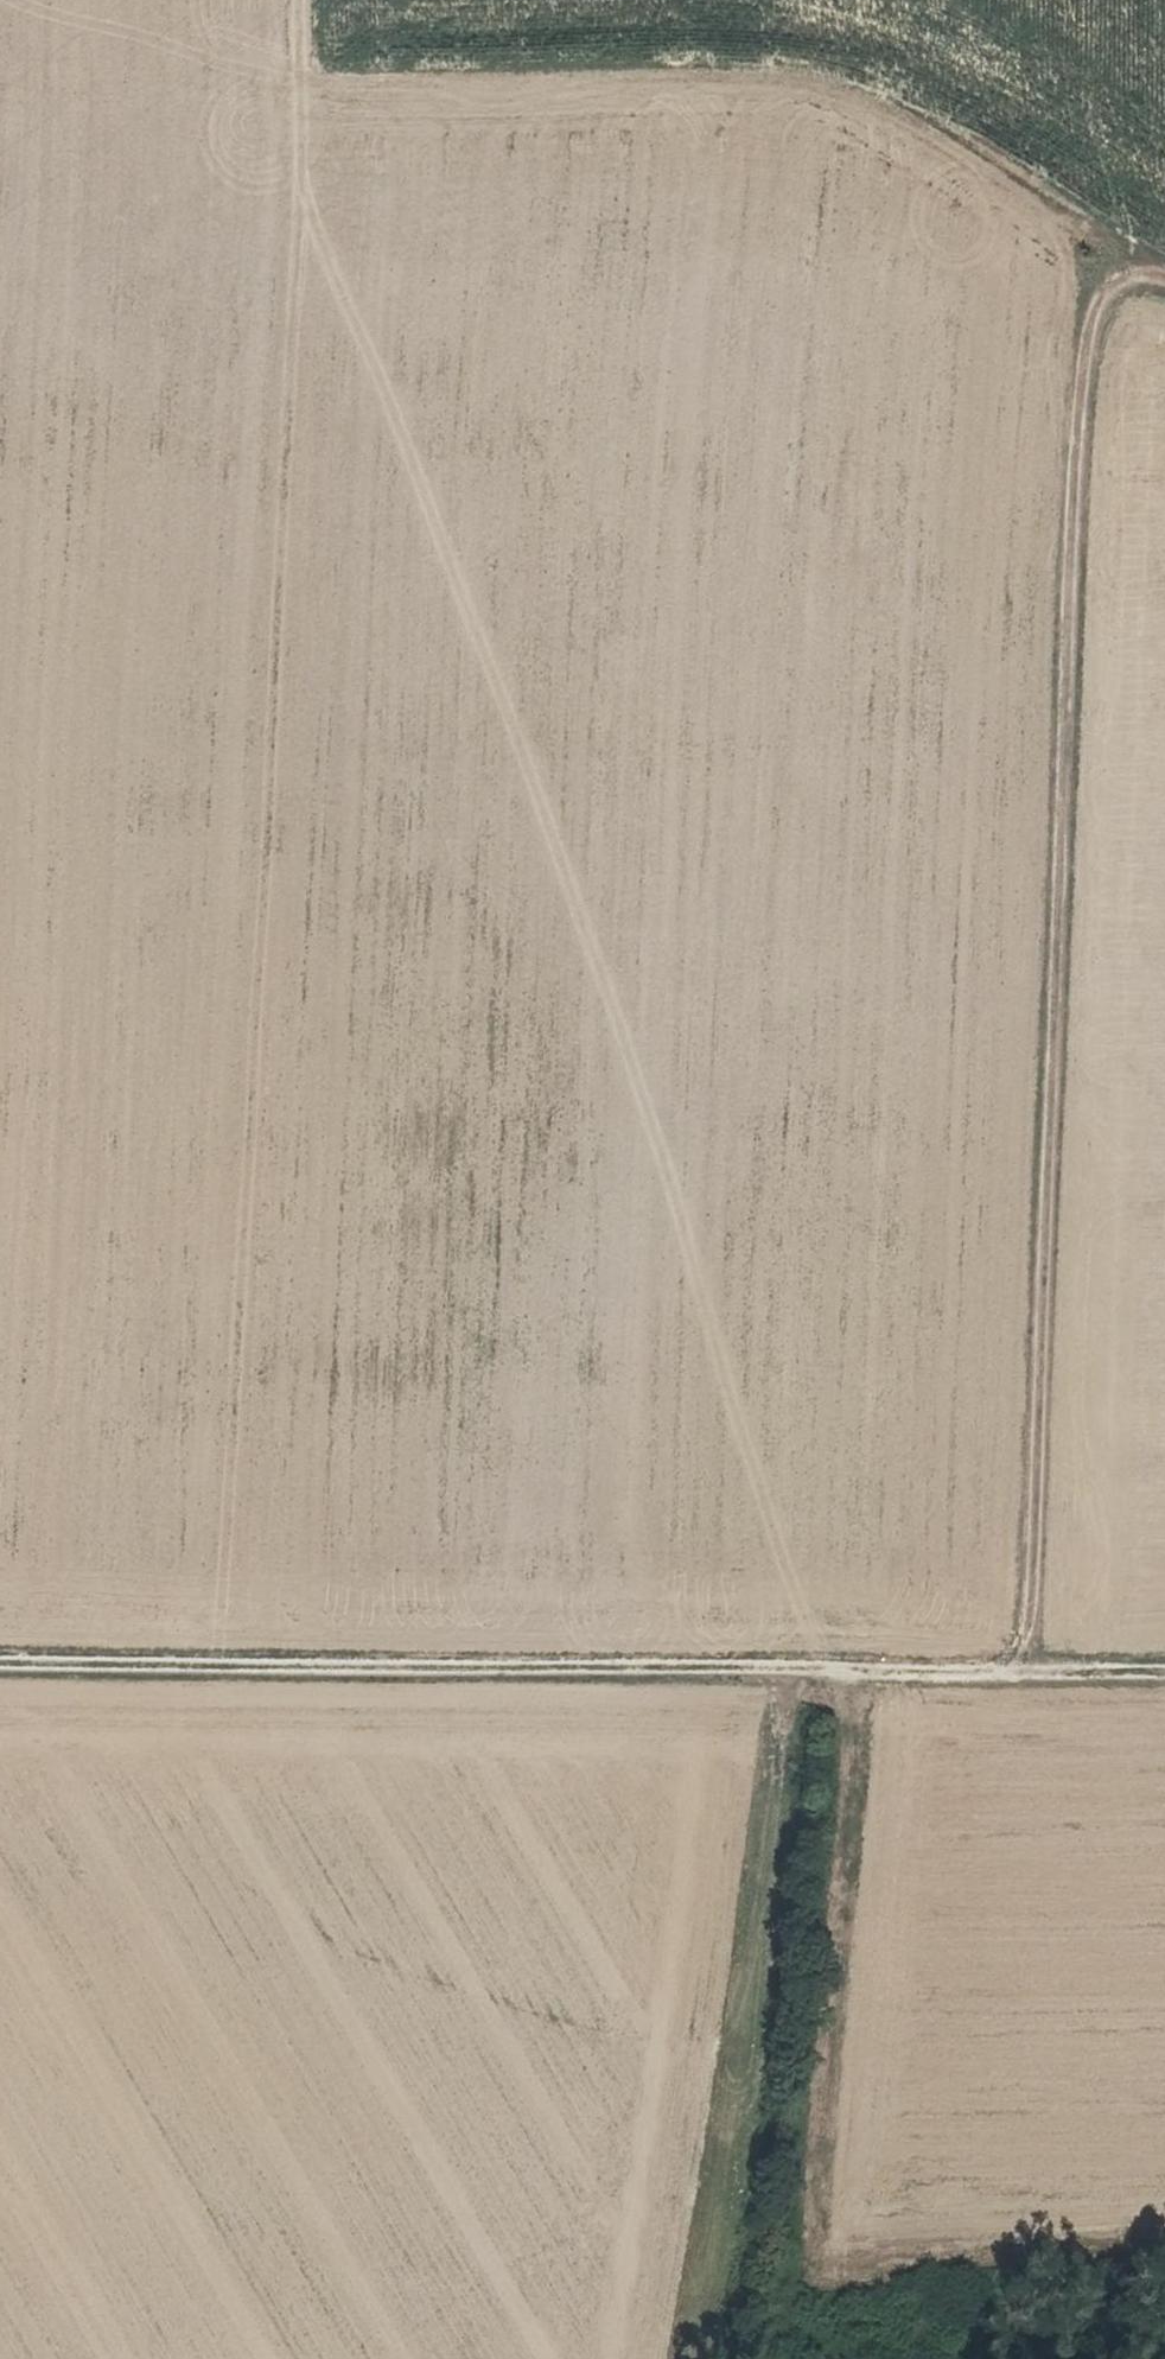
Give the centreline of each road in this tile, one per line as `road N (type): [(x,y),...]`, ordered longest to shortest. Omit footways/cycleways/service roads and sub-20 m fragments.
road 1 (track): [(1012,1672),(1080,360),(1097,301),(1122,256)]
road 2 (track): [(0,1669),(1164,1673)]
road 3 (track): [(865,1671),(860,1934),(828,2257),(1164,2242)]

